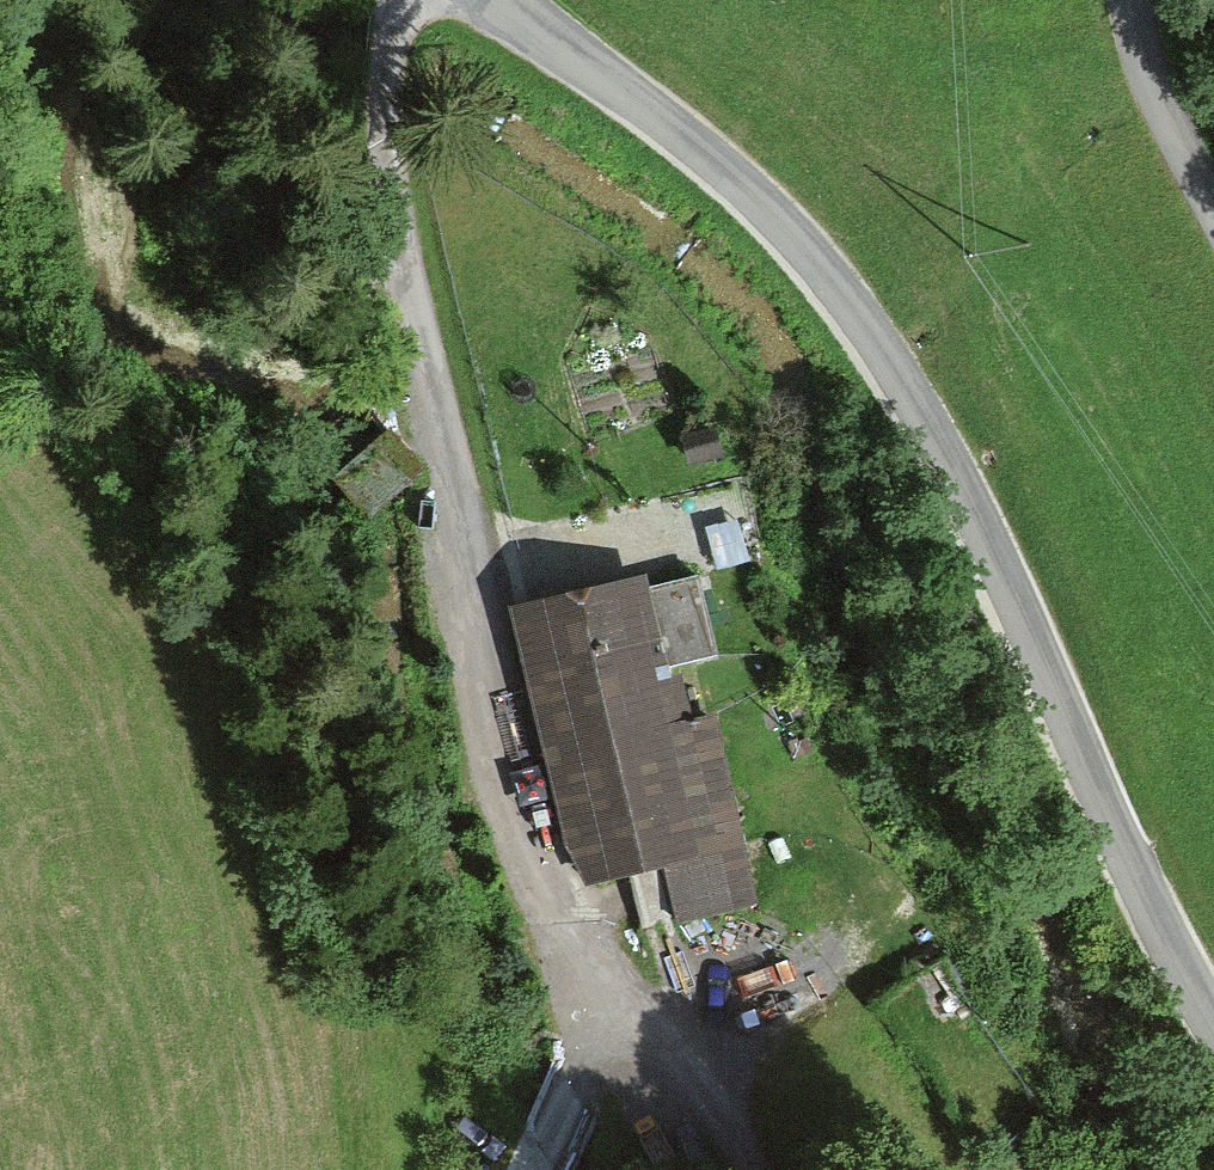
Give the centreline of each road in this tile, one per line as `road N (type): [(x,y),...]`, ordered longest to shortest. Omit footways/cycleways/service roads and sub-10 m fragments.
road 1 (unclassified): [(500,0),(699,148),(818,264),(866,326),(920,405),(1117,840),(1213,1024)]
road 2 (track): [(398,0),(388,65),(389,175),(480,631),(519,774),(602,994)]
road 3 (track): [(602,994),(673,1052),(754,1169)]
road 4 (track): [(1133,0),(1158,99),(1213,213)]
road 5 (track): [(602,994),(533,1169)]

